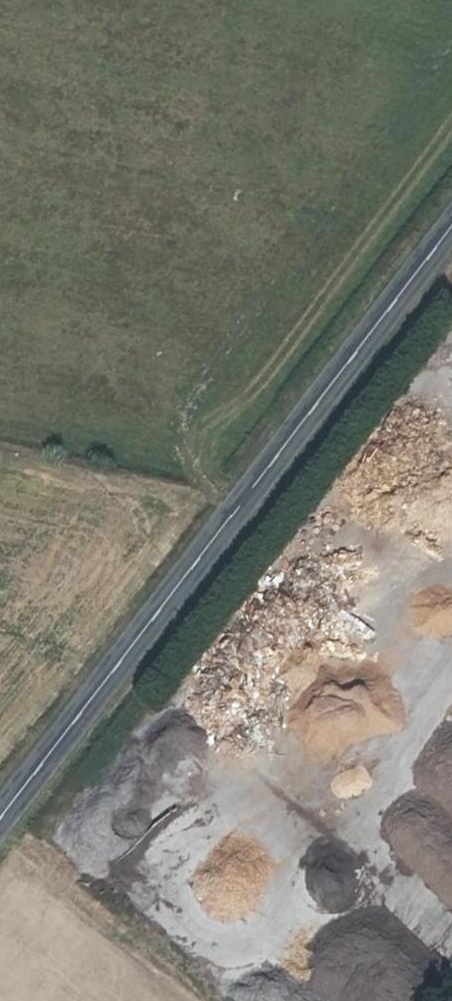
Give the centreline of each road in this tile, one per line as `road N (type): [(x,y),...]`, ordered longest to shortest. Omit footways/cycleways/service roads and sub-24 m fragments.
road 1 (secondary): [(451,228),(0,825)]

